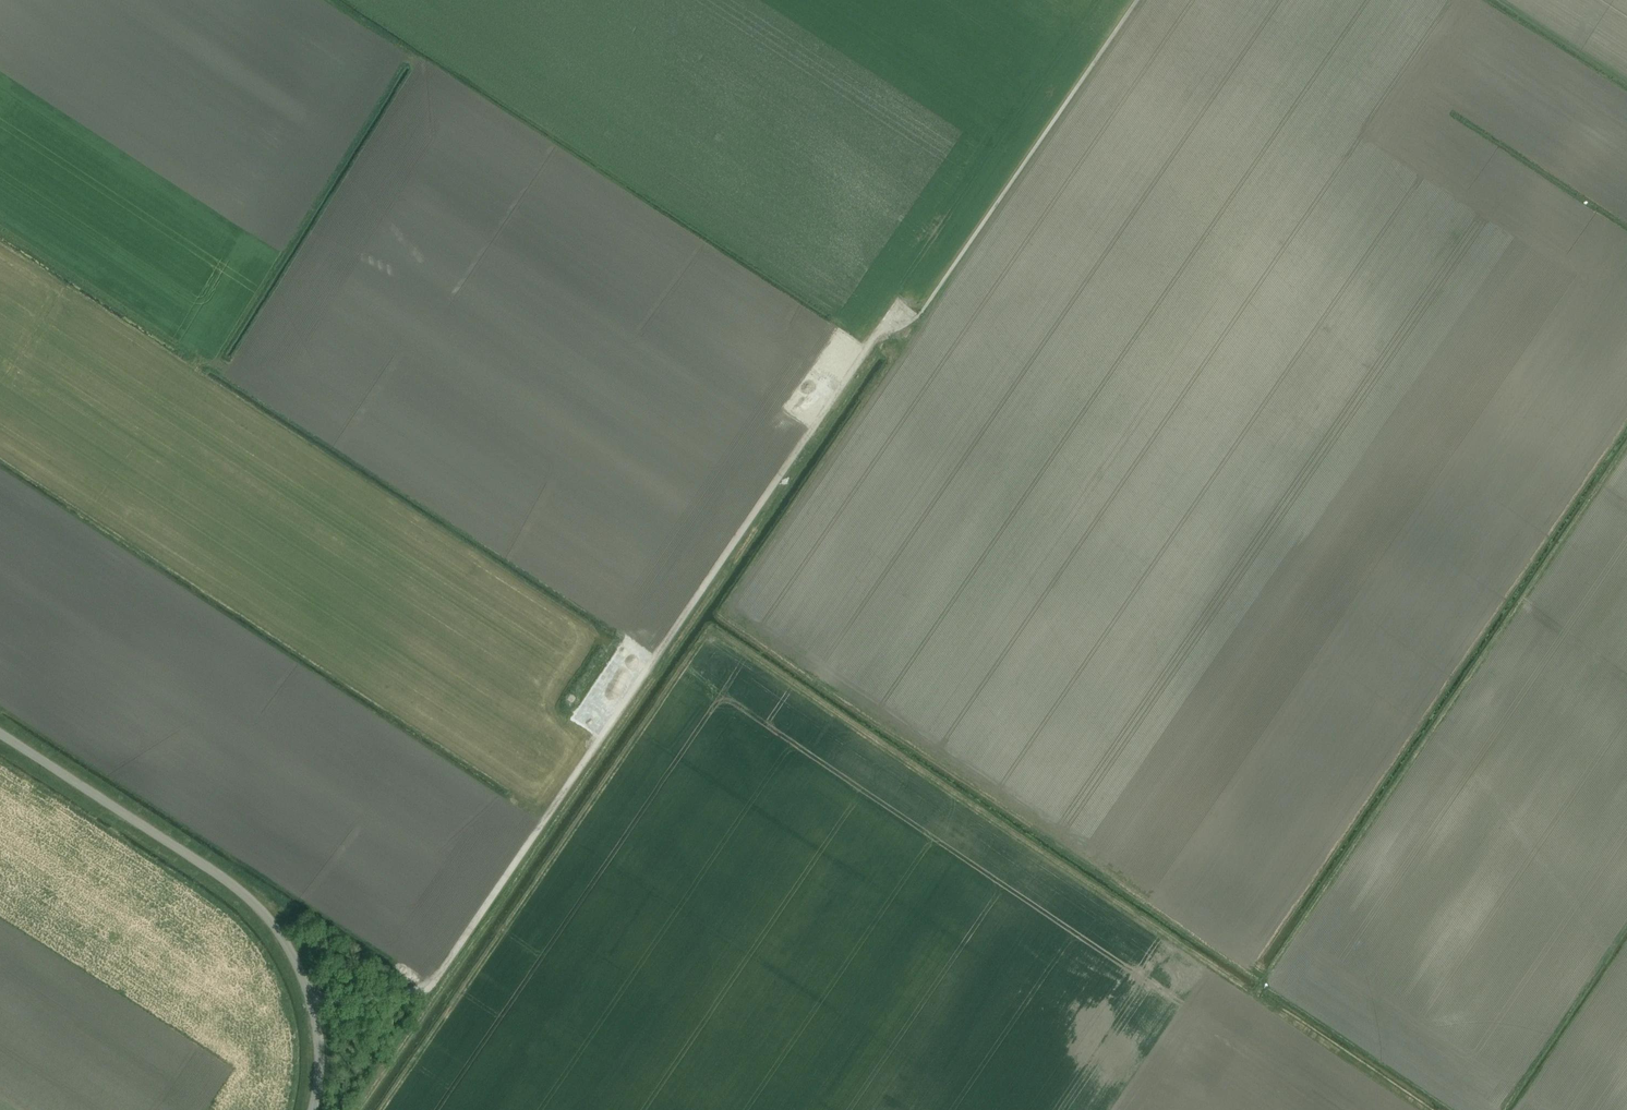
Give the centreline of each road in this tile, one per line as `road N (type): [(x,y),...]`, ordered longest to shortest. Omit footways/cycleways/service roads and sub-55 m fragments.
road 1 (unclassified): [(313,1109),(319,1050),(313,1005),(268,917),(240,889),(0,733)]

